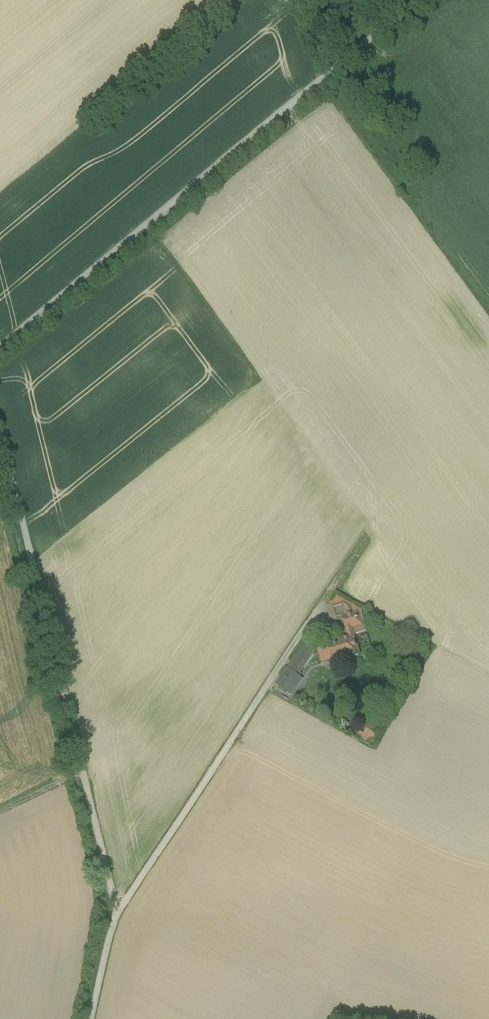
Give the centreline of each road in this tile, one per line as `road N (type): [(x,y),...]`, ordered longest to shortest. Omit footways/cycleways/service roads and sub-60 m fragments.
road 1 (track): [(423,0),(0,359)]
road 2 (residential): [(332,591),(121,902),(94,1018)]
road 3 (track): [(0,427),(121,902)]

